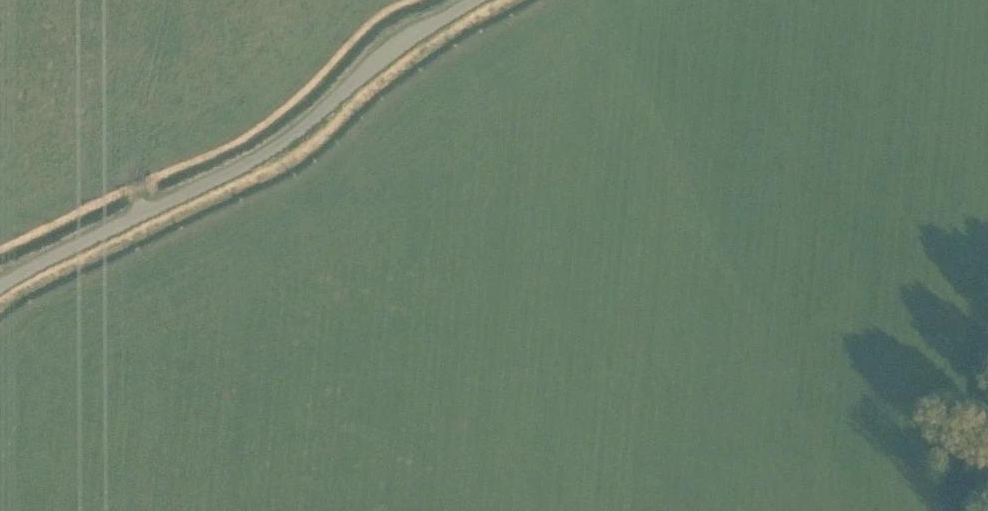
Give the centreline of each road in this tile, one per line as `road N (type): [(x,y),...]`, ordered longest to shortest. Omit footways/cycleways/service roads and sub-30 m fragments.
road 1 (tertiary): [(0,290),(304,137),(372,74),(489,0)]

